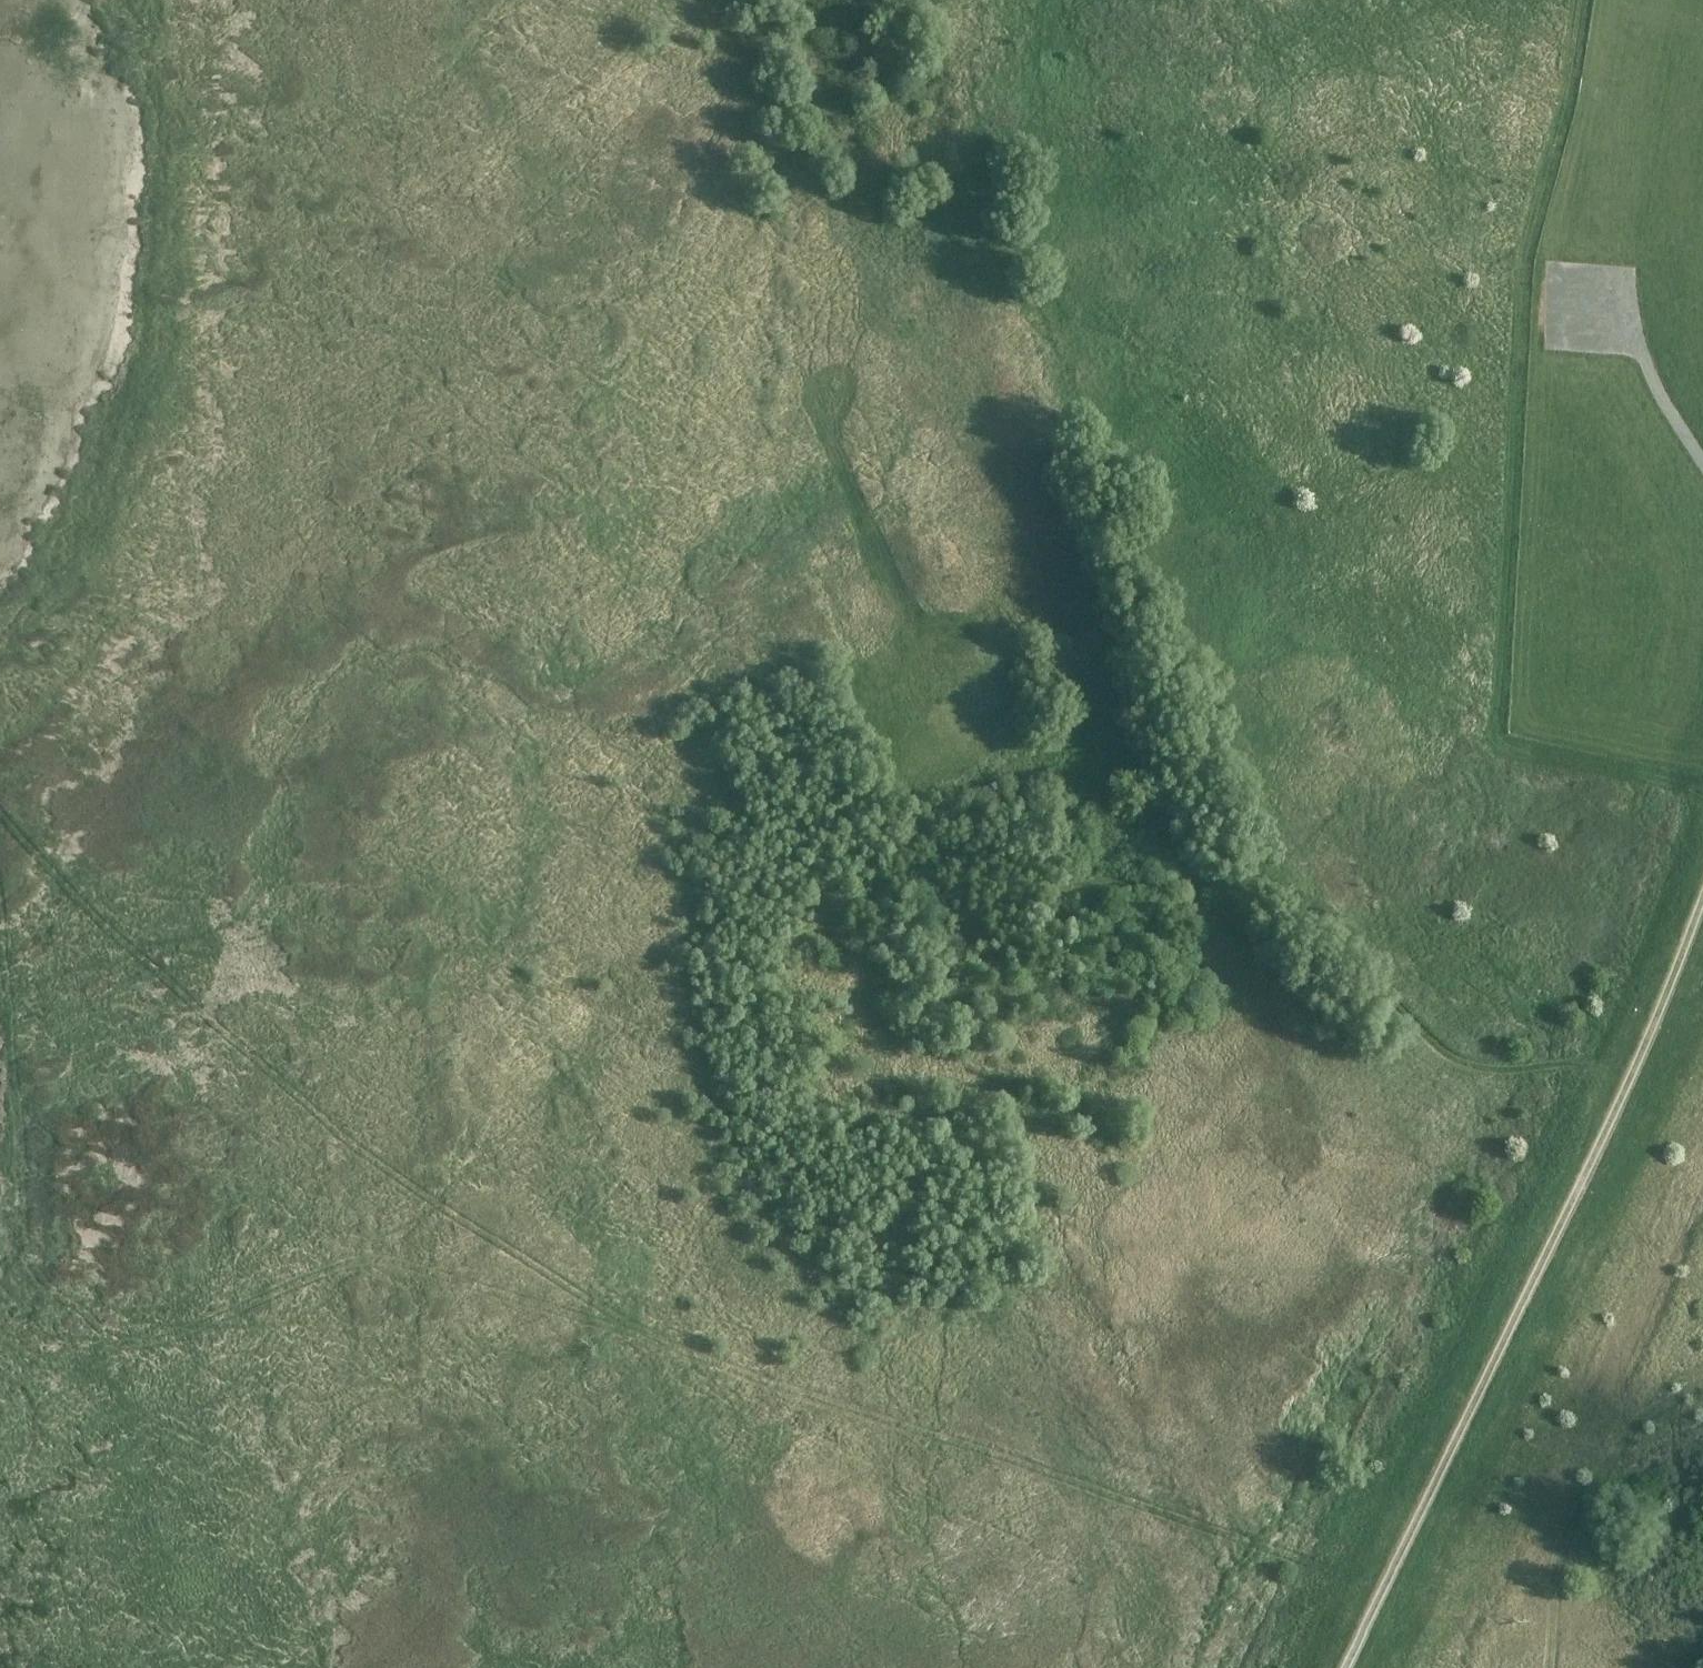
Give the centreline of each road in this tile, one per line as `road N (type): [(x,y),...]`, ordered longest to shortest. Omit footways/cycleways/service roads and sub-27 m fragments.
road 1 (track): [(1353,1667),(1454,1467),(1651,1032),(1702,891)]
road 2 (track): [(1702,446),(1647,350),(1592,300)]

